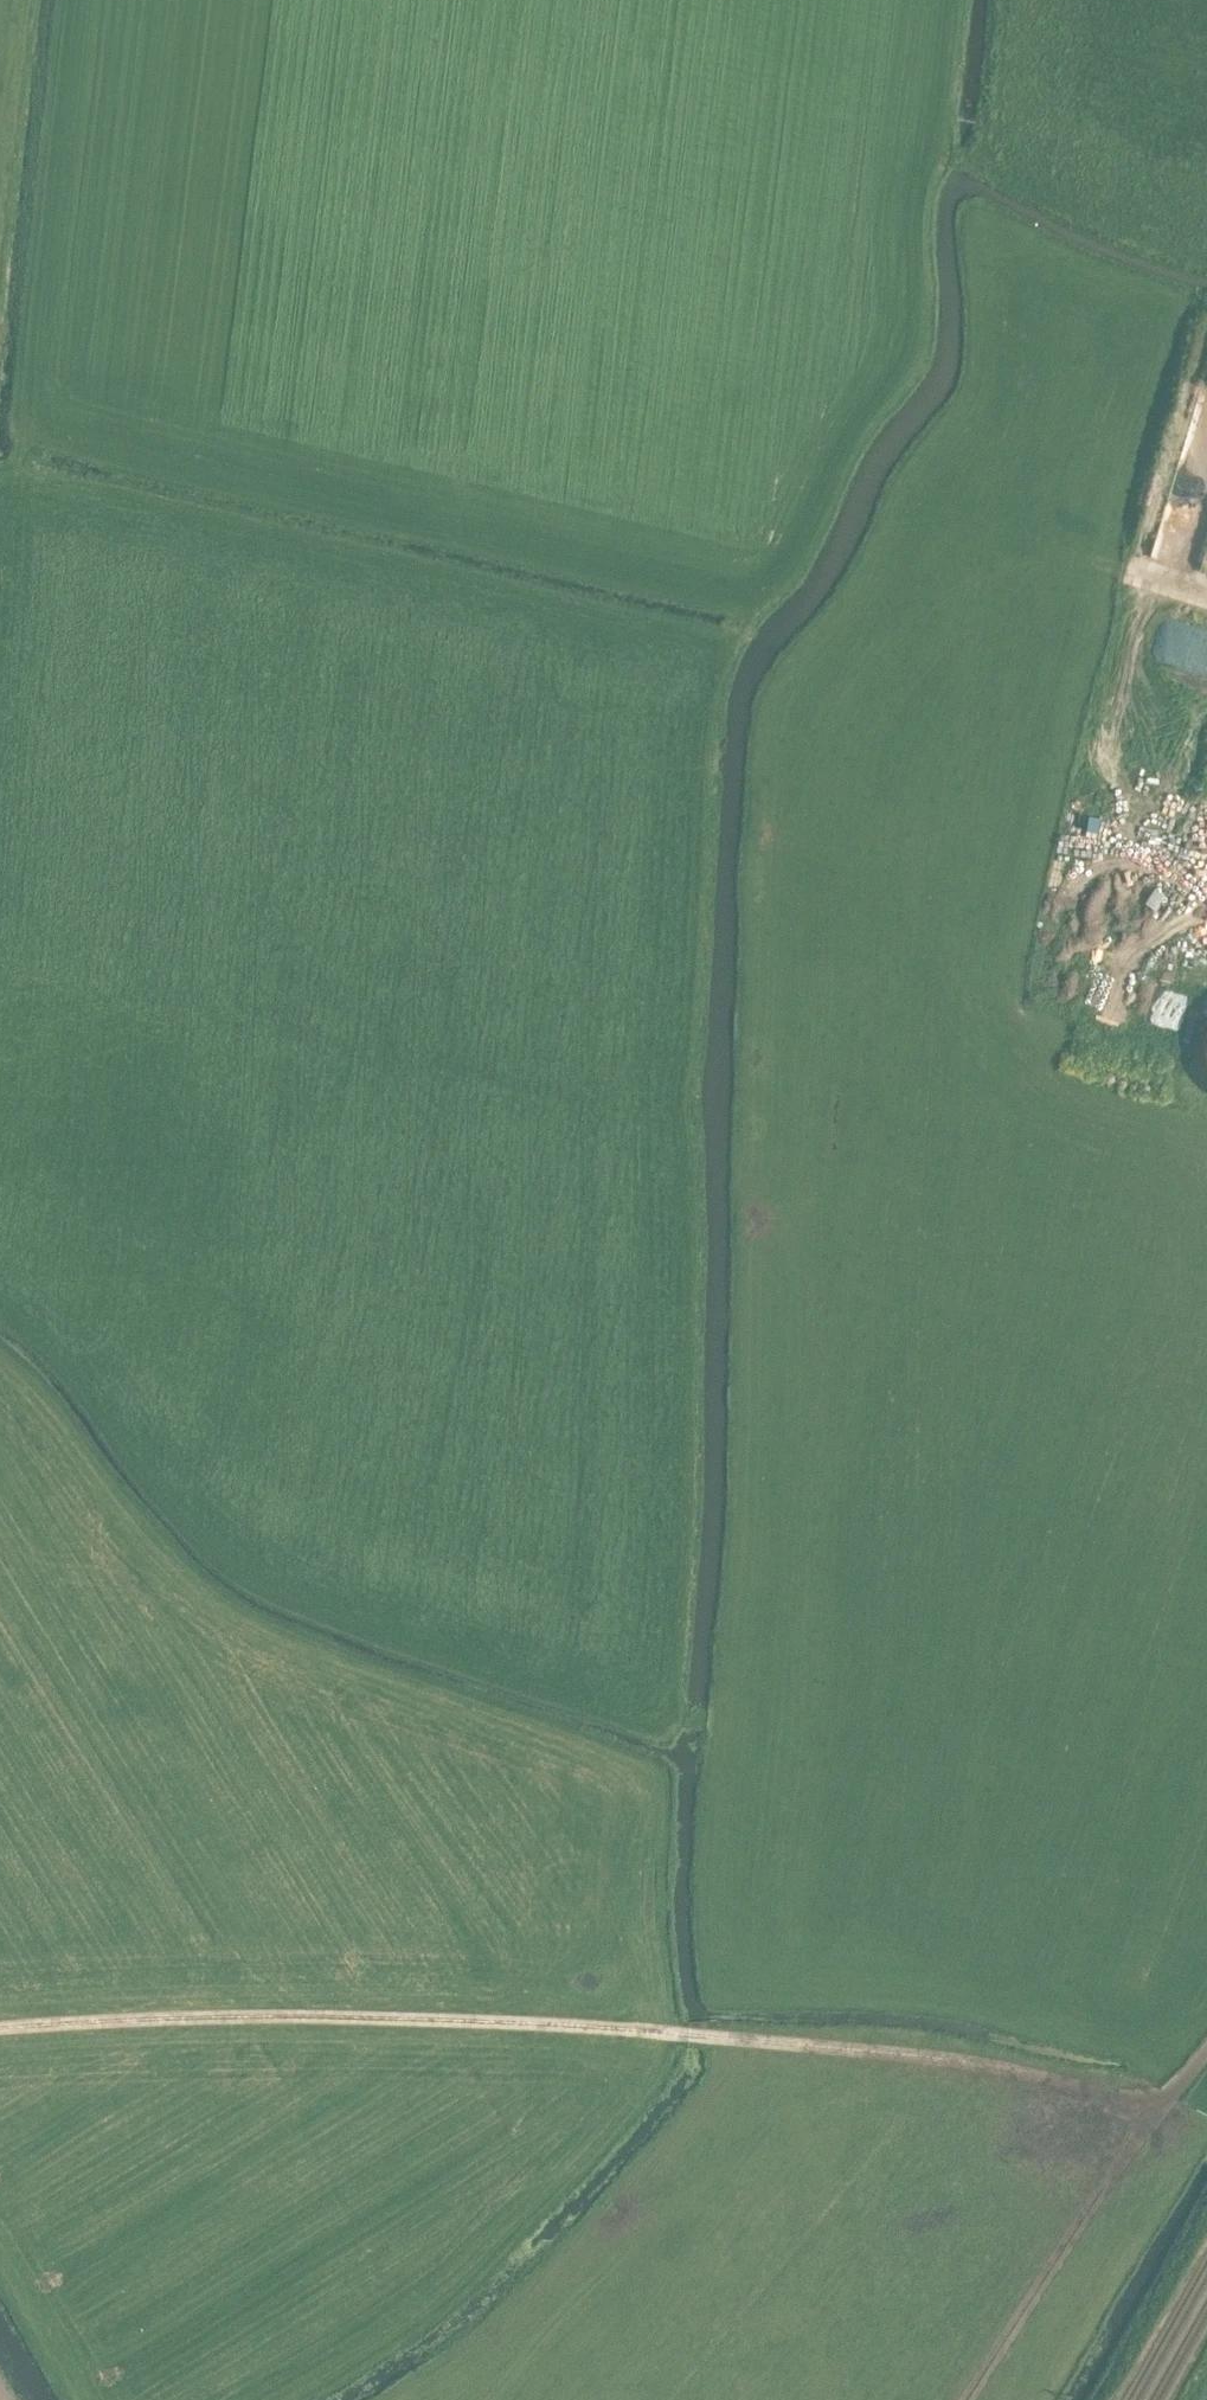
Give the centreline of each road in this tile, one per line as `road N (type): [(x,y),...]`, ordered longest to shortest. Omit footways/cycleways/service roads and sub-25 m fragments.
road 1 (track): [(0,2025),(239,2014),(607,2027),(925,2053),(1155,2110)]
road 2 (track): [(21,486),(63,0)]
road 3 (track): [(1206,2046),(1132,2137),(963,2399)]
road 4 (track): [(920,165),(946,0)]

